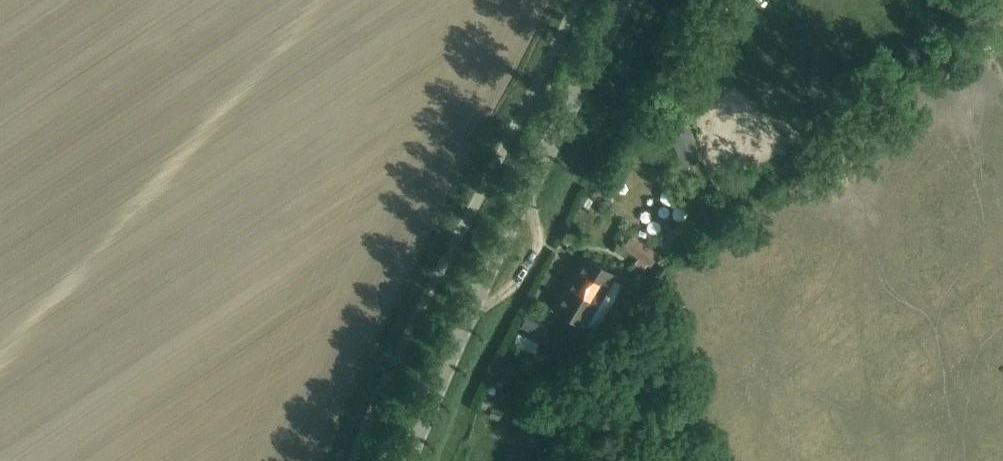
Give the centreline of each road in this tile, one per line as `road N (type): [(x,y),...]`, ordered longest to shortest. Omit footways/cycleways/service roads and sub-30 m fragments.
road 1 (tertiary): [(406,460),(624,0)]
road 2 (residential): [(573,0),(404,339),(356,460)]

